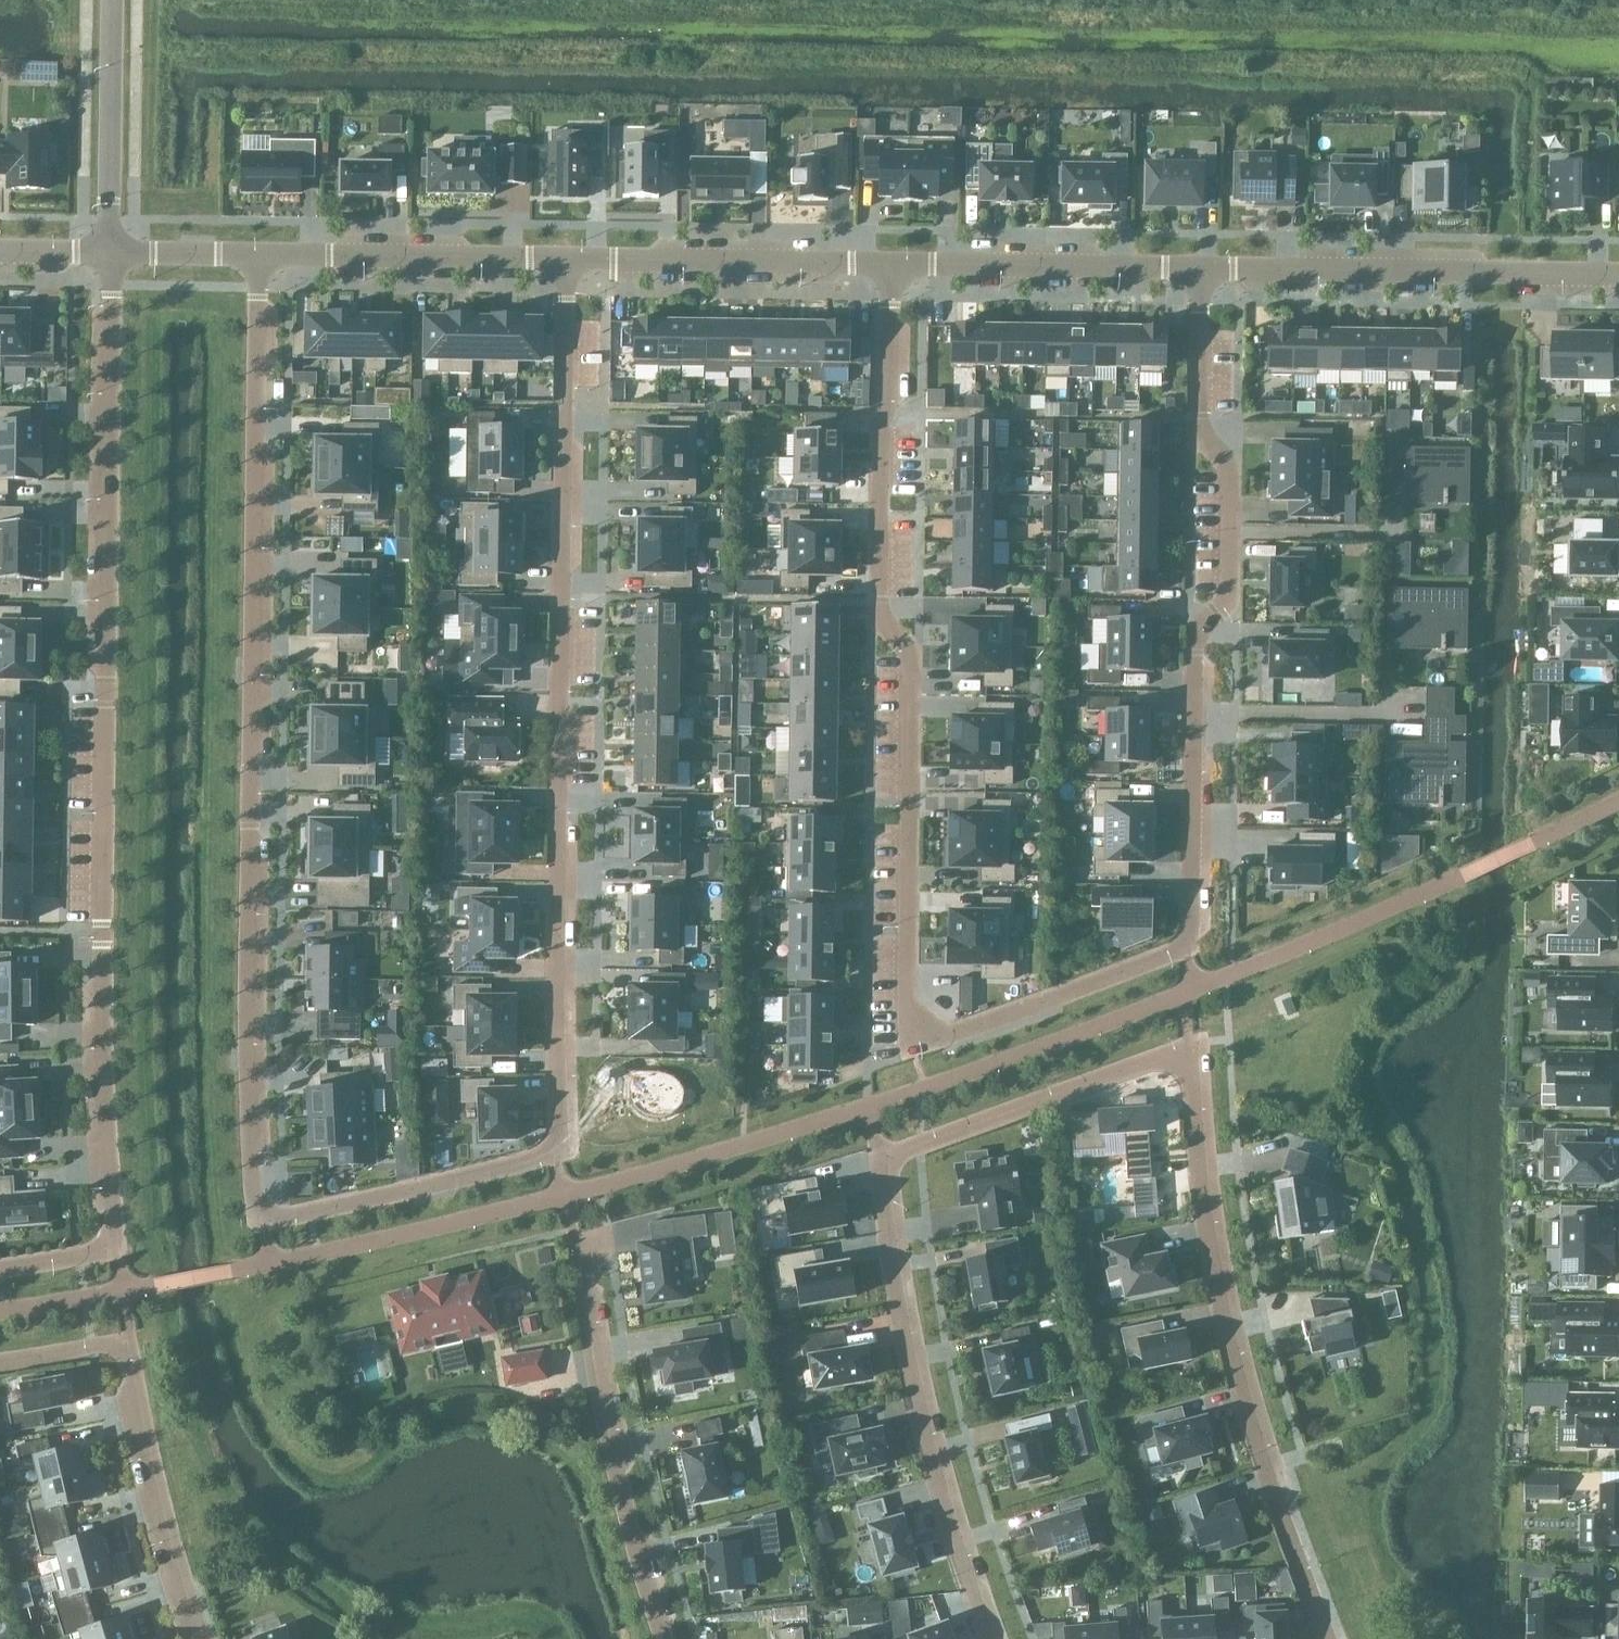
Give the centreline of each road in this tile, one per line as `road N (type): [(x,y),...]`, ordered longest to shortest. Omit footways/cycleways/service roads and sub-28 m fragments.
road 1 (residential): [(565,258),(559,1152),(261,1221),(246,1037),(257,254)]
road 2 (residential): [(986,1638),(916,1408),(879,1159),(1189,1046),(1198,1186),(1222,1320),(1268,1486),(1327,1638)]
road 3 (residential): [(108,252),(101,1023),(114,1249),(0,1268)]
road 4 (residential): [(889,263),(877,607),(909,657),(910,1047),(1186,947)]
road 5 (residential): [(1198,268),(1198,425),(1230,477),(1230,577),(1224,603),(1201,623),(1193,643),(1186,947)]
road 6 (residential): [(0,1362),(126,1341),(199,1638)]
road 7 (residential): [(608,1240),(579,1254),(585,1308),(623,1503),(663,1638)]
road 8 (residential): [(1198,268),(1618,274)]
road 9 (residential): [(565,258),(889,263)]
road 10 (residential): [(889,263),(1198,268)]
road 11 (residential): [(257,254),(565,258)]
road 12 (residential): [(111,0),(108,252)]
road 13 (residential): [(108,252),(257,254)]

